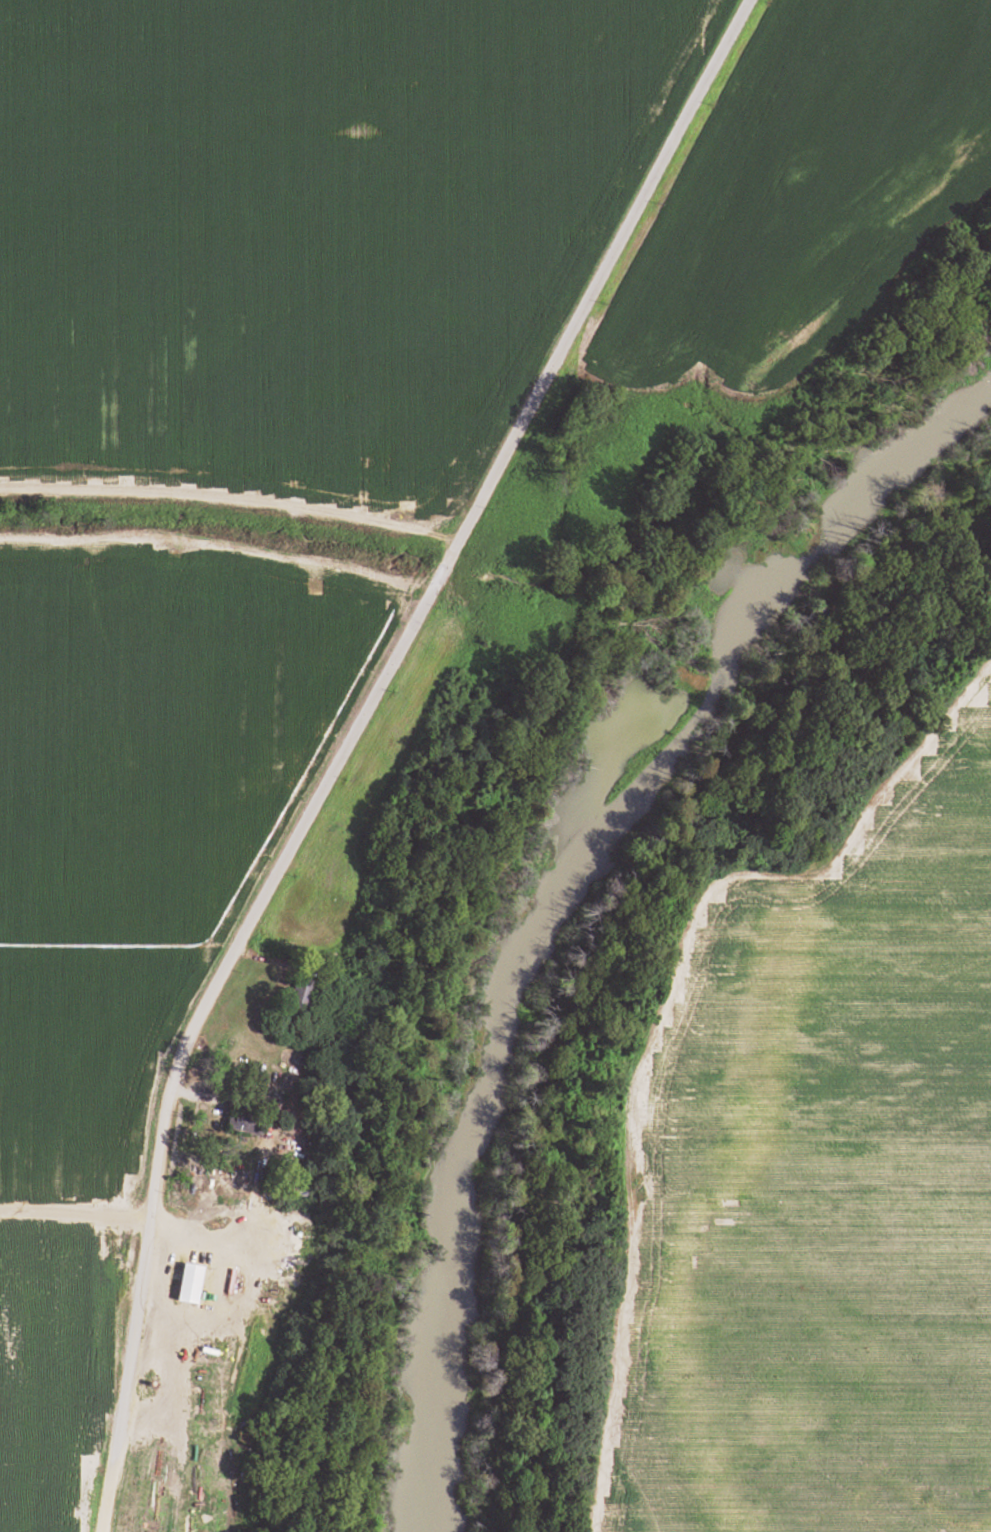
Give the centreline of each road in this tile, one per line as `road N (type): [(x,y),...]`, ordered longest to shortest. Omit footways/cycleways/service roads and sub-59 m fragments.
road 1 (residential): [(115,1419),(160,1116),(188,1030),(744,0)]
road 2 (track): [(115,1419),(210,1446),(235,1340),(228,1265),(190,1235),(143,1216),(0,1215)]

